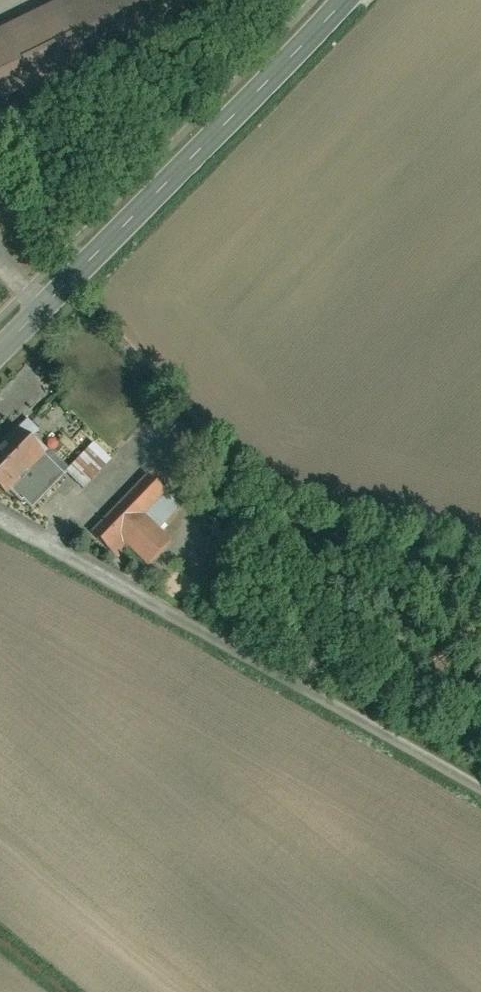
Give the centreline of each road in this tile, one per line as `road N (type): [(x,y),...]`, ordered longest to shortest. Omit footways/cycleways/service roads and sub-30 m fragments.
road 1 (tertiary): [(339,0),(0,345)]

